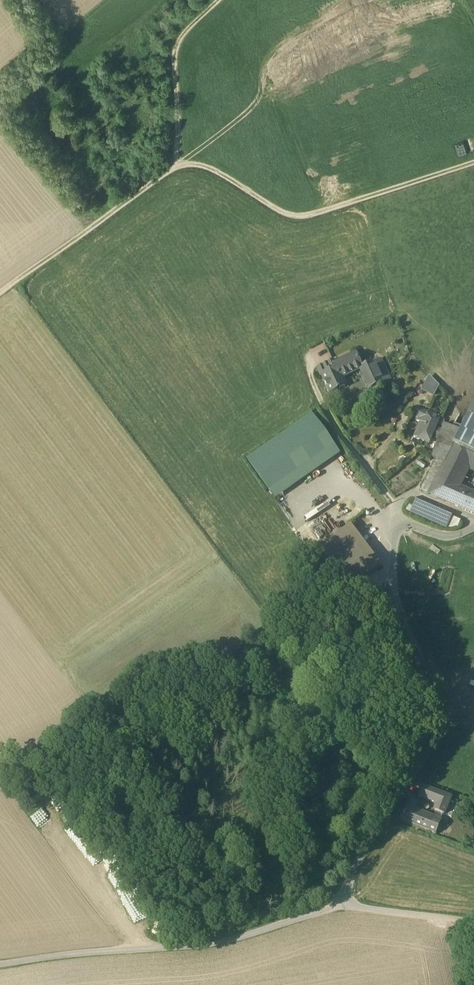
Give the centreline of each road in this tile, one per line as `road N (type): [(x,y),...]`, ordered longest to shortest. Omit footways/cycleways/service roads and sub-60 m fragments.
road 1 (track): [(0,294),(175,168),(196,166),(278,210),(308,216),(473,165)]
road 2 (residential): [(345,906),(355,867),(423,762),(438,723),(434,688),(395,596),(393,540),(410,525),(449,537),(473,528)]
road 3 (residential): [(345,906),(231,940),(0,967)]
road 4 (track): [(175,168),(169,52),(219,0)]
road 5 (unclassified): [(473,923),(345,906)]

